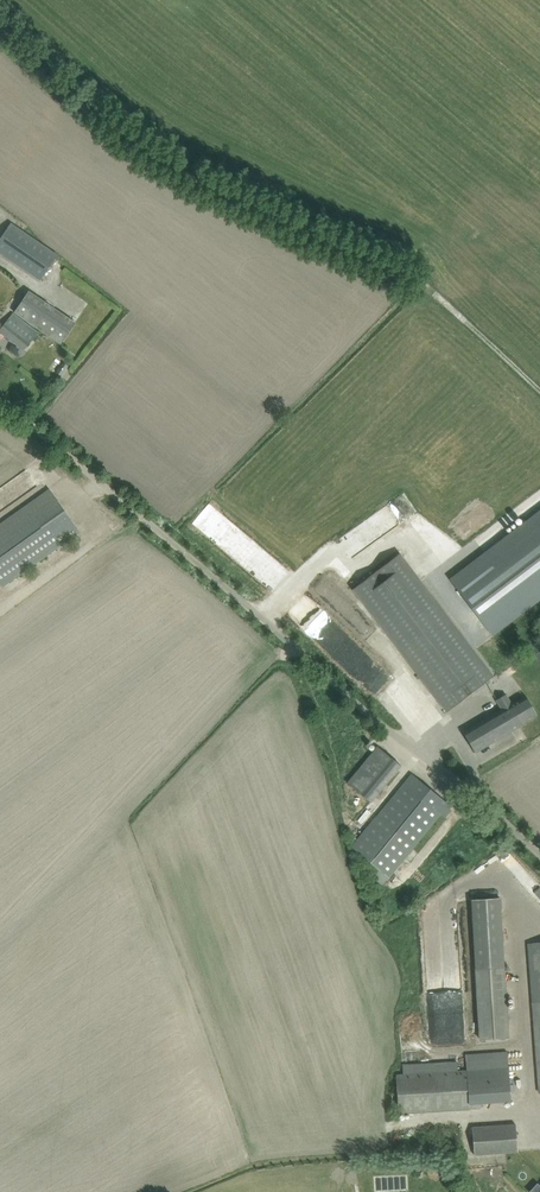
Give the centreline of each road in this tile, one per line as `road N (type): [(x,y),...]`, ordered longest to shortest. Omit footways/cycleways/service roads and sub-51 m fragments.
road 1 (unclassified): [(539,854),(0,400)]
road 2 (track): [(0,28),(186,178),(401,280),(516,233),(539,243)]

